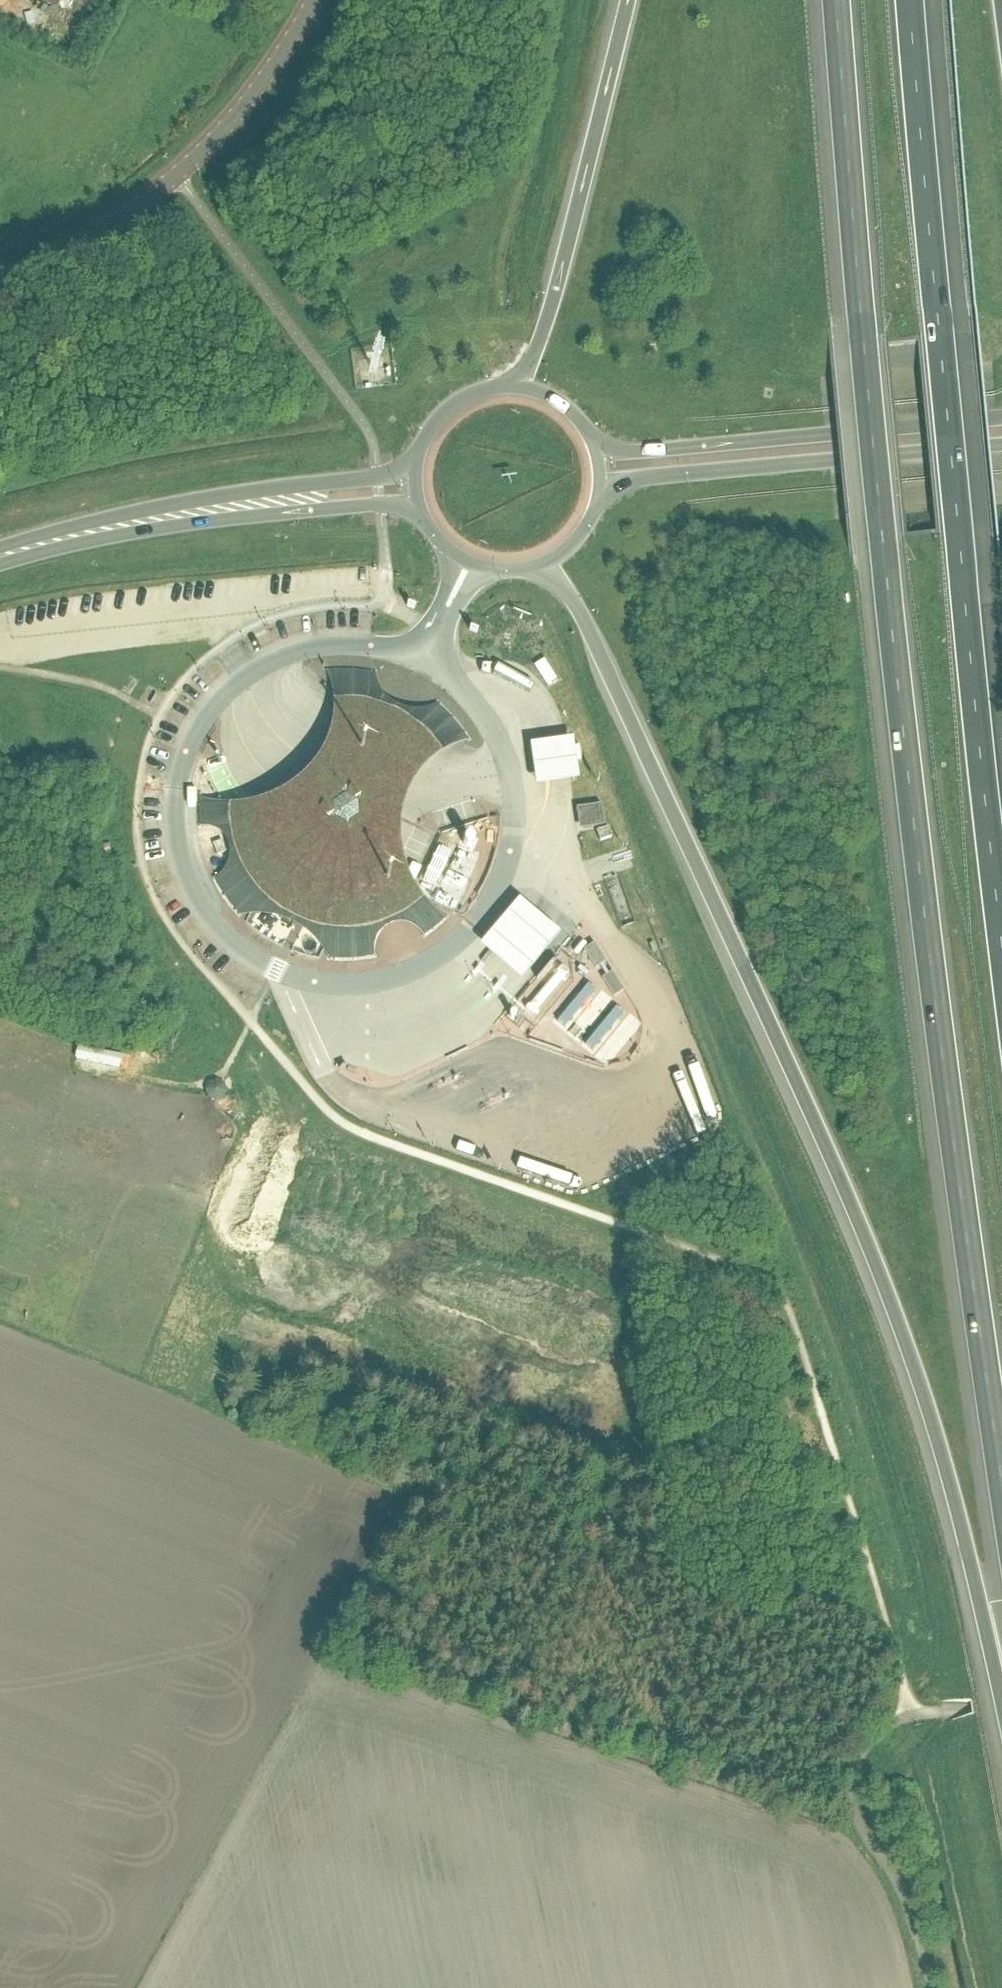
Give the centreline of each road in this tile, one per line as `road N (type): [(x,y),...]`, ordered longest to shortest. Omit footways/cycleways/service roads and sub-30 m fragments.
road 1 (motorway): [(836,0),(931,1006),(1001,1492)]
road 2 (motorway): [(546,563),(605,666),(858,1223),(931,1417),(1001,1710)]
road 3 (motorway): [(1001,959),(912,0)]
road 4 (tertiary): [(0,282),(78,245),(199,157),(263,83),(314,0)]
road 5 (primary): [(1001,419),(637,453),(594,450)]
road 6 (primary): [(599,490),(1001,445)]
road 7 (motorway): [(629,0),(556,289),(517,387)]
road 8 (primary): [(0,557),(153,518),(279,502)]
road 9 (primary): [(418,507),(441,545),(468,564),(512,572),(546,563)]
road 10 (primary): [(517,387),(455,402),(432,424),(414,469)]
road 11 (primary): [(279,502),(418,507)]
road 12 (primary): [(414,469),(279,502)]

